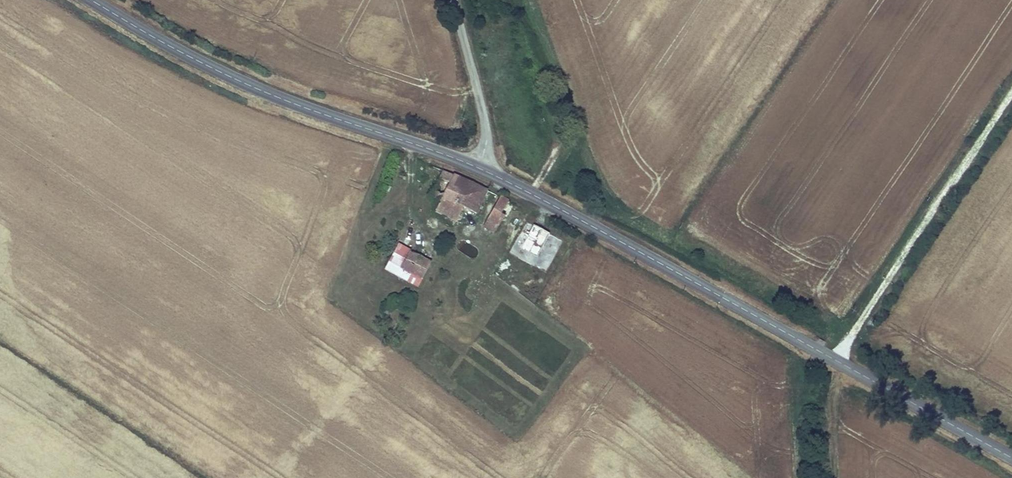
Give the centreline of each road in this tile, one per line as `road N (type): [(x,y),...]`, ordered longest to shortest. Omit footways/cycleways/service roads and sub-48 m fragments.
road 1 (tertiary): [(477,164),(1011,456)]
road 2 (tertiary): [(95,0),(276,94),(477,164)]
road 3 (track): [(1011,87),(834,357)]
road 4 (unclassified): [(452,0),(483,122),(477,164)]

